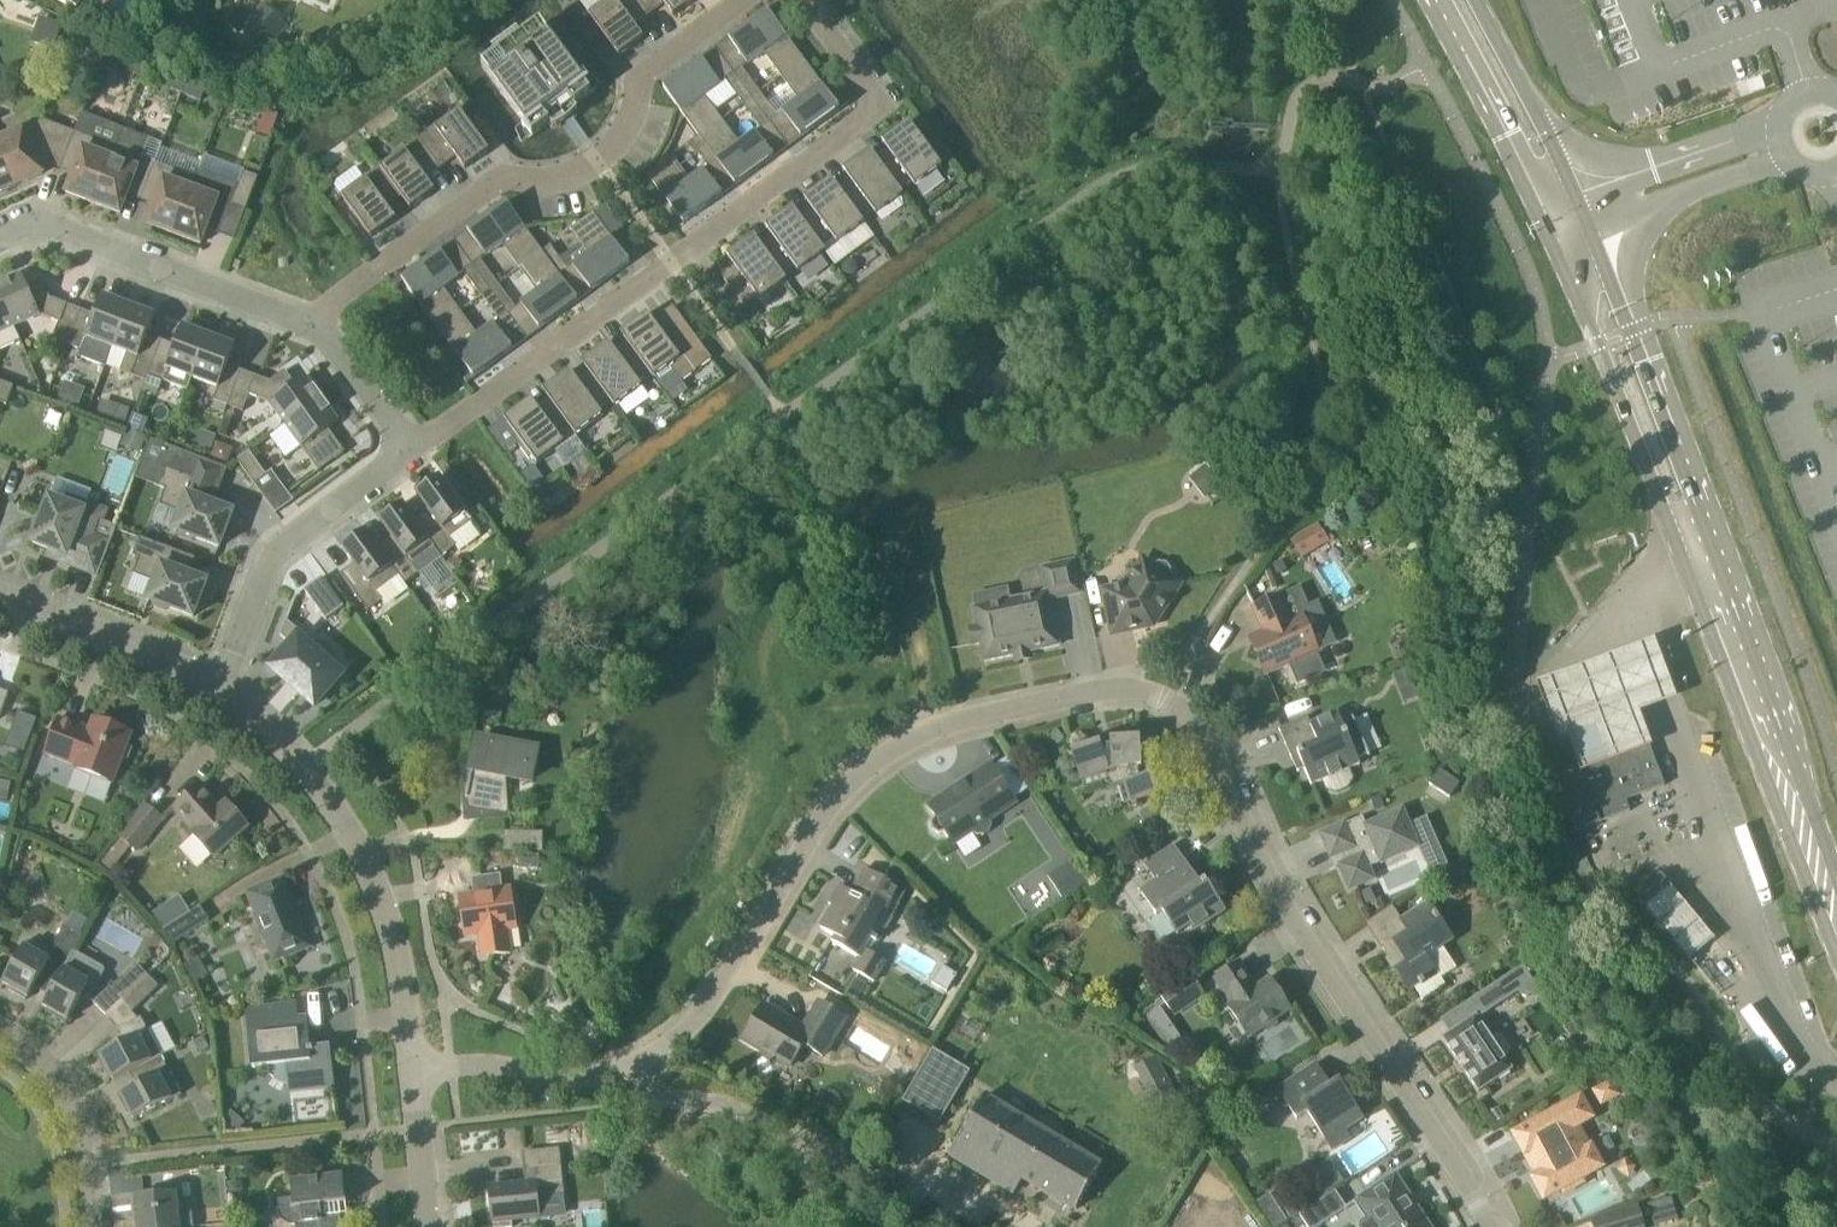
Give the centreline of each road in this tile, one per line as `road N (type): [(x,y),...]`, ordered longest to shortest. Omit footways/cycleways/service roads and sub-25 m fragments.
road 1 (residential): [(407,453),(873,112),(874,95),(802,0)]
road 2 (residential): [(1123,695),(1165,698),(1189,715),(1295,921),(1487,1226)]
road 3 (residential): [(1123,695),(1077,696),(961,725),(882,762),(840,800),(723,992),(688,1033),(640,1063)]
road 4 (residential): [(752,0),(646,77),(634,120),(600,164),(572,178),(498,182),(306,325)]
road 5 (residential): [(414,1069),(403,981),(362,858),(302,769),(219,689)]
road 6 (secondary): [(1836,915),(1701,543)]
road 7 (secondary): [(1543,226),(1663,503),(1701,543)]
road 8 (secondary): [(1701,543),(1692,491),(1586,225)]
road 9 (residential): [(306,325),(50,230),(0,244)]
road 10 (residential): [(219,689),(276,557),(407,453)]
road 11 (residential): [(874,1173),(712,1105),(654,1091),(640,1063)]
road 12 (secondary): [(1427,0),(1543,226)]
road 13 (residential): [(219,689),(166,660),(0,598)]
road 14 (residential): [(414,1069),(496,1069),(565,1085),(640,1063)]
road 15 (residential): [(99,1226),(94,1163),(75,1104),(0,1038)]
road 16 (unclassified): [(1778,119),(1572,194)]
road 17 (secondary): [(1572,194),(1476,0)]
road 18 (unclassified): [(1586,225),(1783,158)]
road 19 (residential): [(407,453),(306,325)]
road 20 (residential): [(430,1226),(414,1069)]

